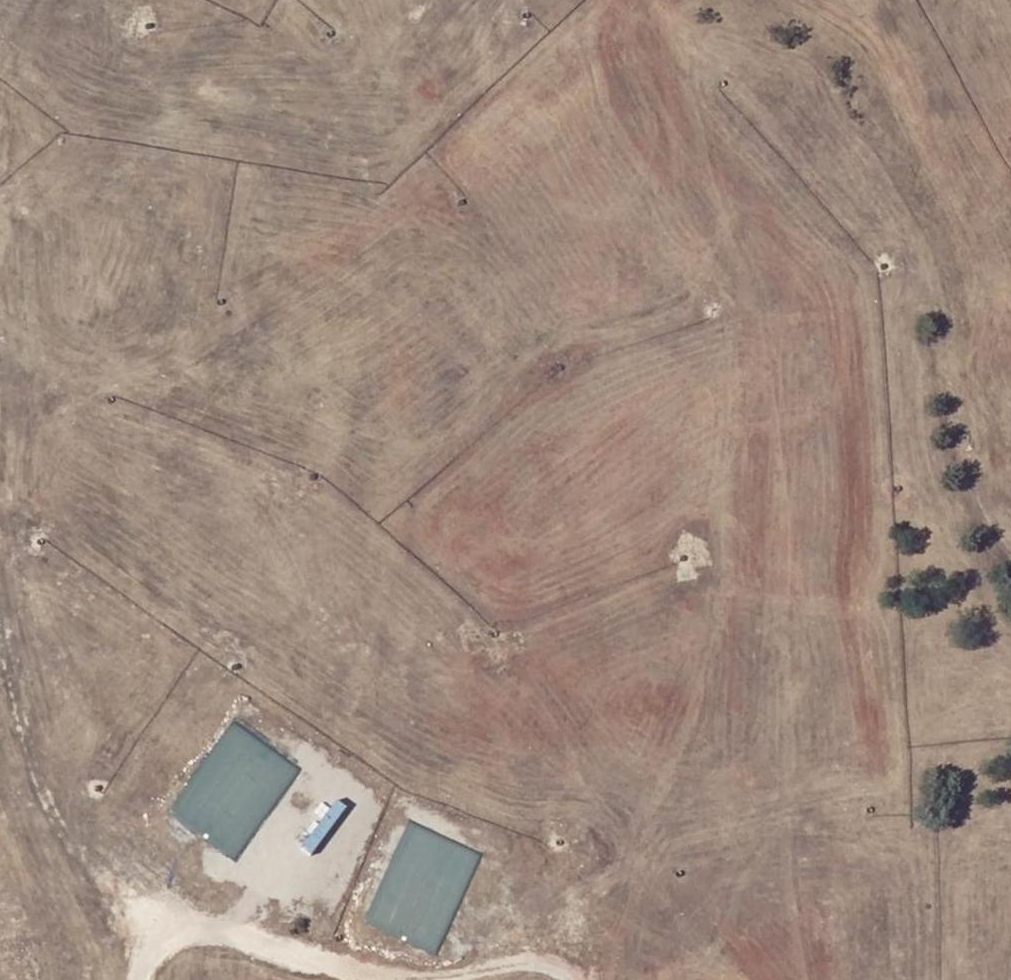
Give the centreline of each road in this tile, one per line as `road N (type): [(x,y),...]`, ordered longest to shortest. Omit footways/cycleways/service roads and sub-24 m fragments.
road 1 (track): [(142,979),(167,943),(215,929),(390,974),(472,974),(534,961),(582,979)]

